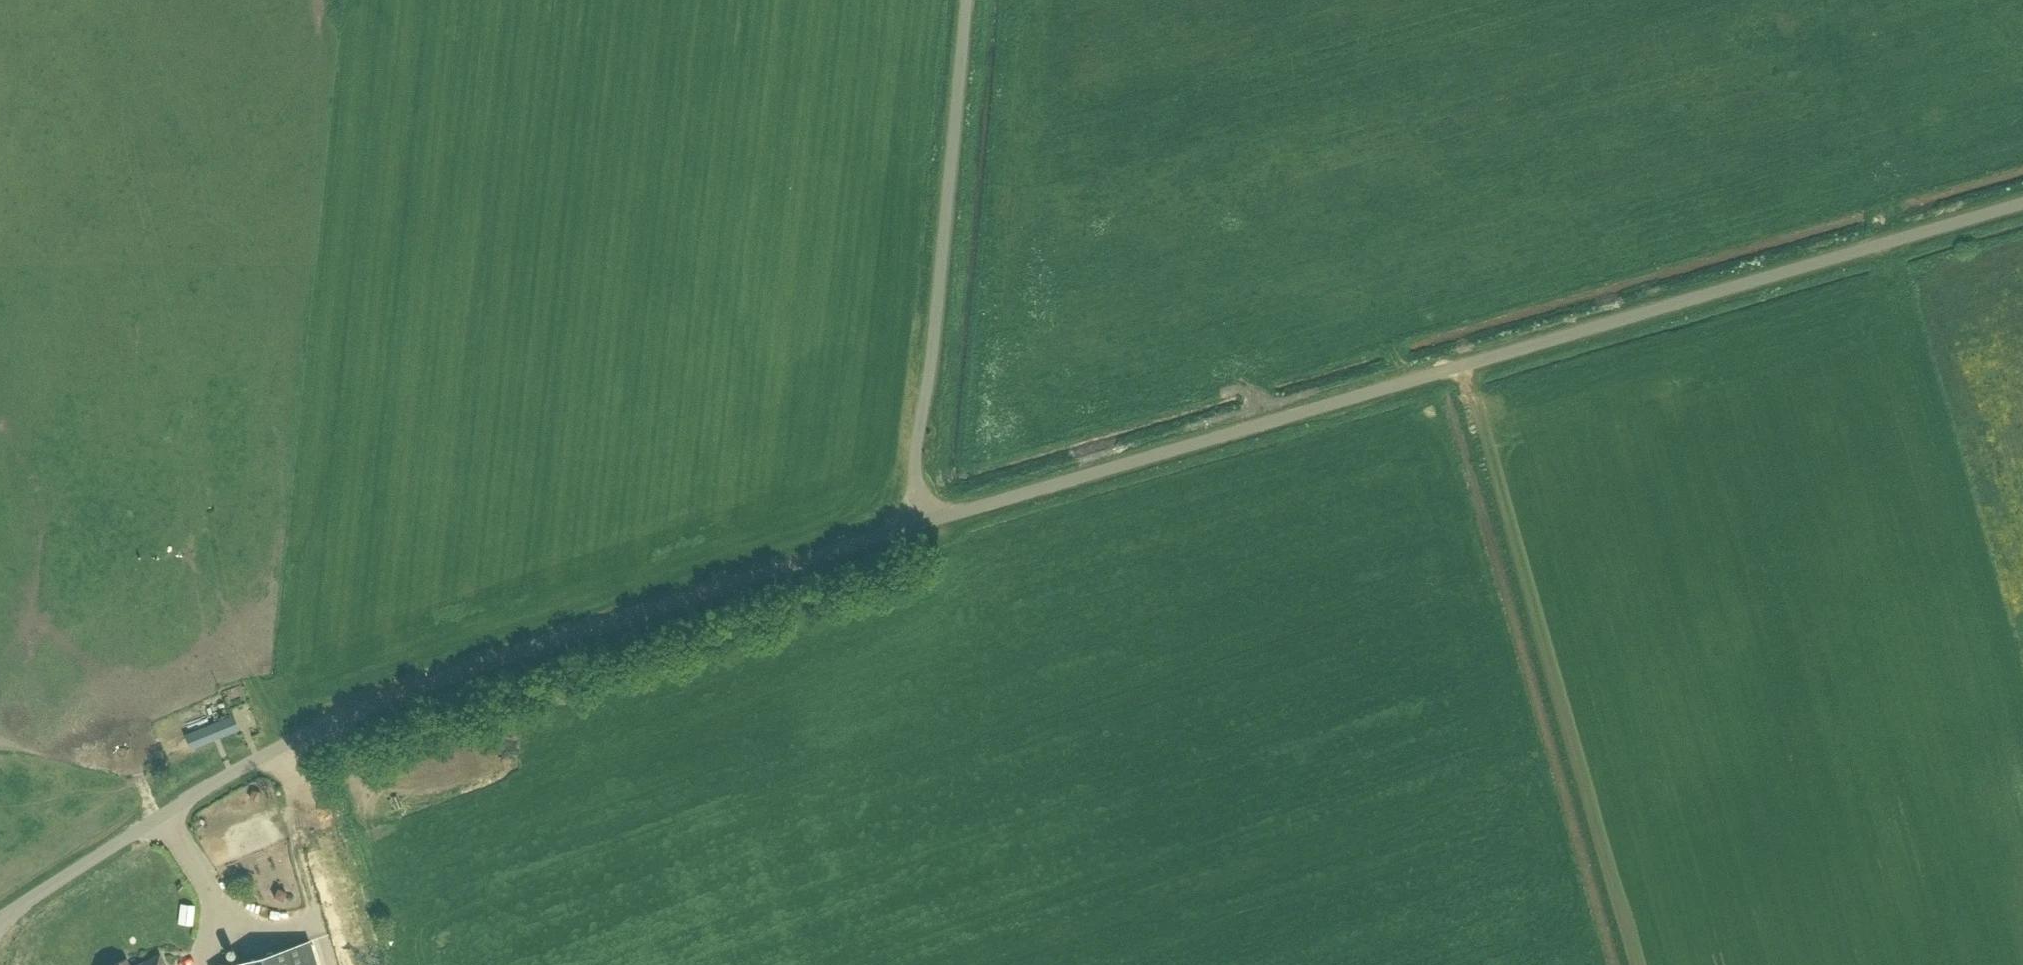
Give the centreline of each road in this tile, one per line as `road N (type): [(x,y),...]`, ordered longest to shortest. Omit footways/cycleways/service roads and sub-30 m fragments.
road 1 (unclassified): [(910,526),(2022,196)]
road 2 (unclassified): [(0,919),(175,808),(360,705),(910,526)]
road 3 (unclassified): [(910,526),(970,0)]

